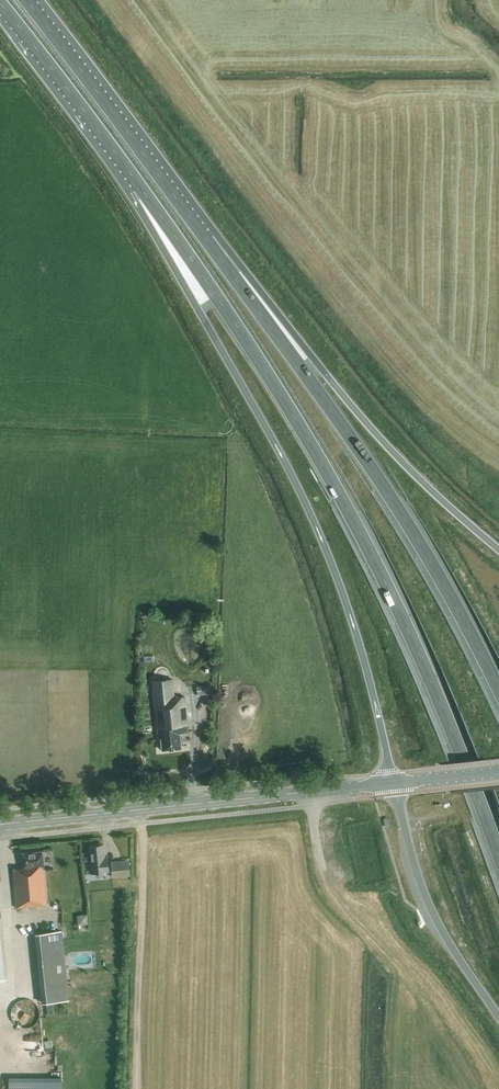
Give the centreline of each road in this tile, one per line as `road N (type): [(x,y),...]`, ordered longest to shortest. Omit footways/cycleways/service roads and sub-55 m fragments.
road 1 (trunk): [(140,187),(340,495),(408,631),(498,860)]
road 2 (trunk): [(140,187),(152,229),(317,527),(363,654),(394,783)]
road 3 (trunk): [(498,688),(384,487),(207,241)]
road 4 (trunk): [(498,551),(380,439),(246,273),(207,241)]
road 5 (primary): [(0,824),(394,783)]
road 6 (trunk): [(207,241),(25,0)]
road 7 (trunk): [(394,783),(428,904),(498,1016)]
road 8 (trunk): [(0,4),(140,187)]

